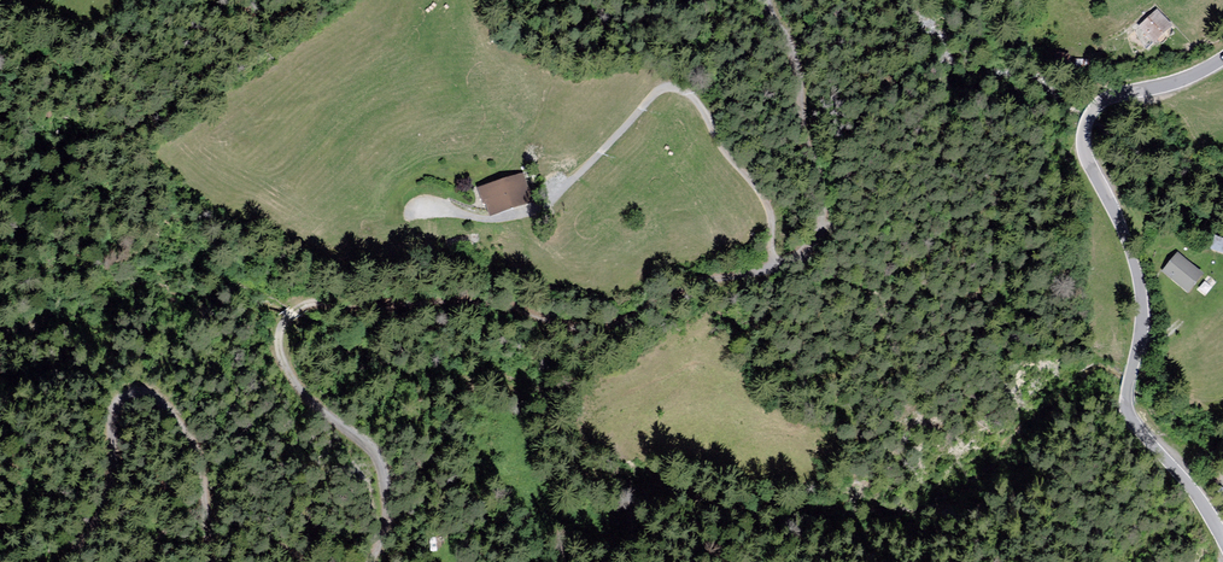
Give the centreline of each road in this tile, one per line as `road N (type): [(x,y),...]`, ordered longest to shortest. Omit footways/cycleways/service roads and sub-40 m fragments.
road 1 (track): [(767,0),(788,40),(825,219),(812,249),(777,269),(696,282),(627,322),(598,328),(473,297),(317,301),(286,321),(289,378),(369,449),(389,481),(374,561)]
road 2 (unclassified): [(1222,539),(1131,419),(1141,291),(1082,137),(1094,109),(1113,96),(1181,81),(1222,59)]
road 3 (track): [(208,561),(203,485),(181,418),(157,396),(119,406),(115,492),(70,561)]

